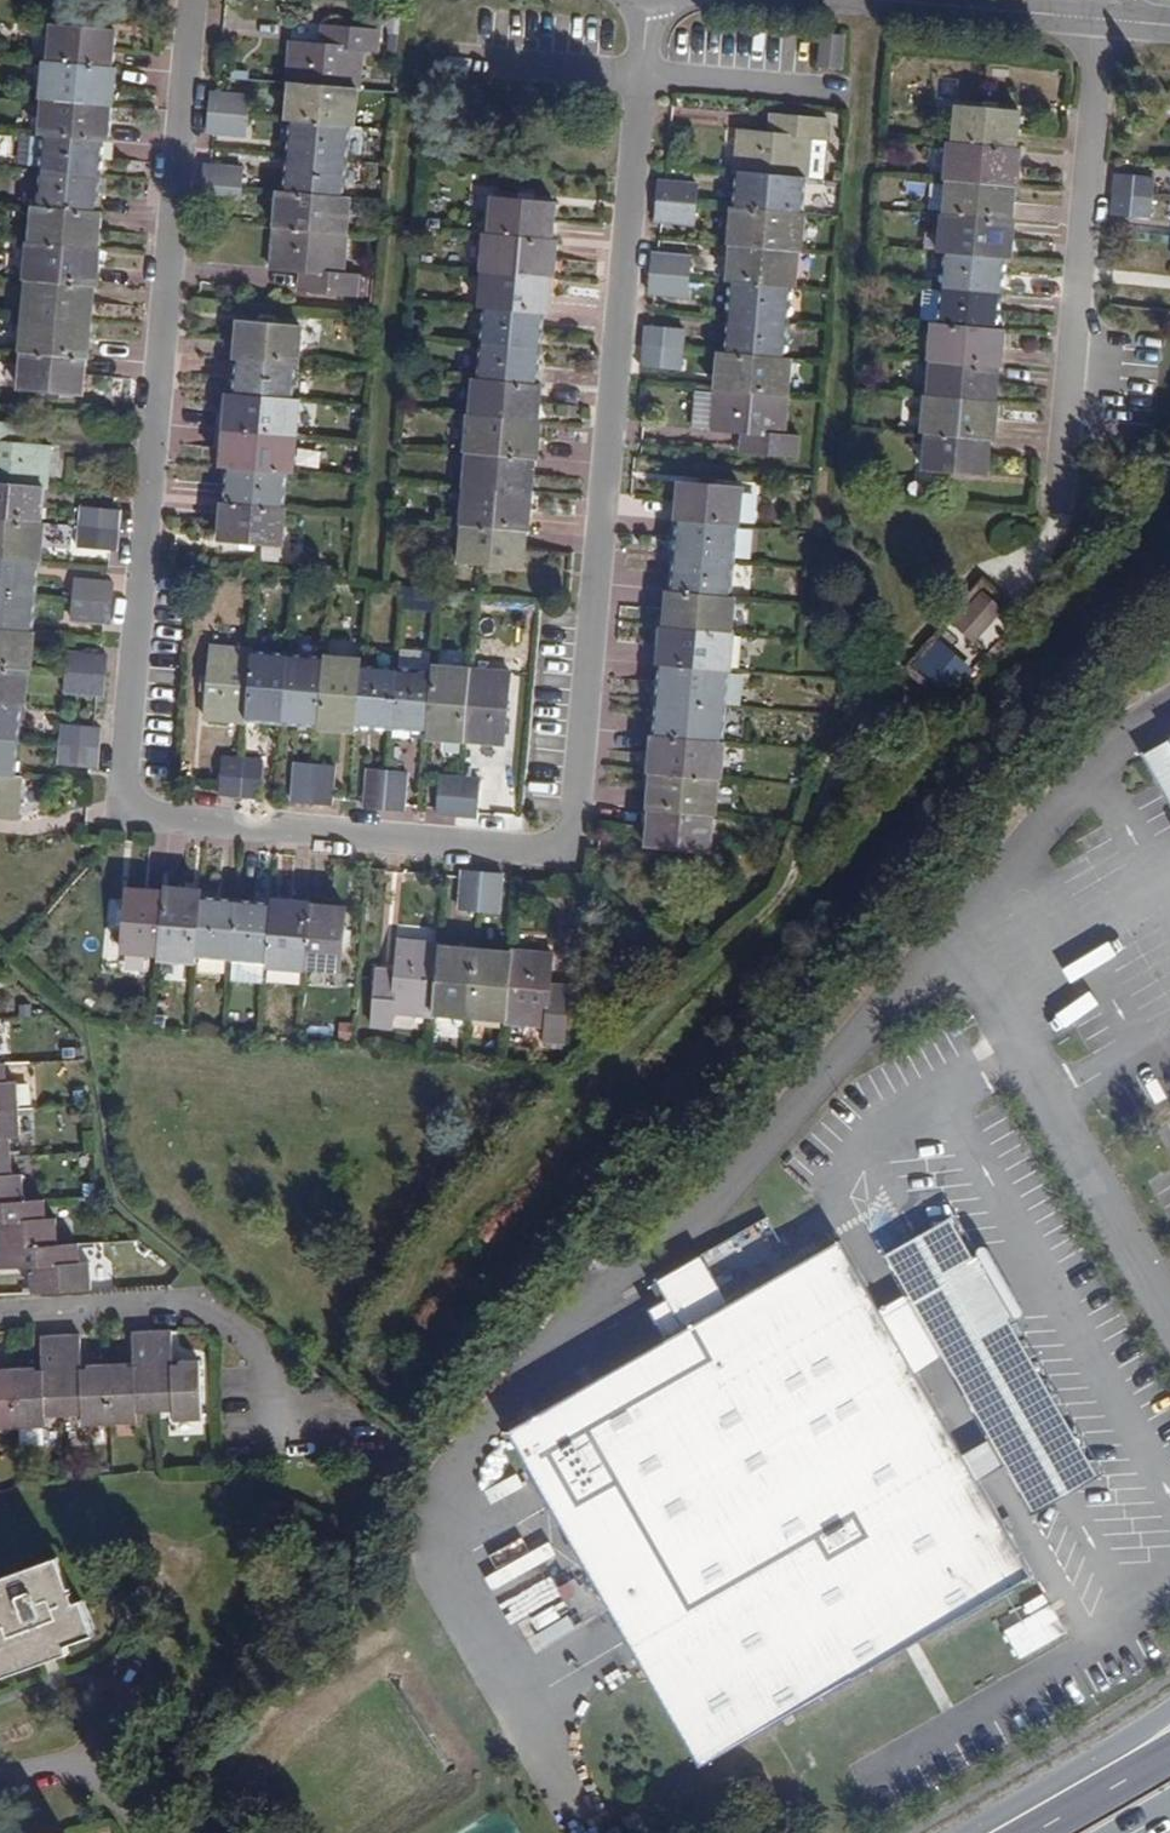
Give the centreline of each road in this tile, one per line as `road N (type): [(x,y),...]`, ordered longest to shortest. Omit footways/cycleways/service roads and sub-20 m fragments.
road 1 (residential): [(652,0),(573,864),(134,821),(195,0)]
road 2 (residential): [(1109,24),(1070,499)]
road 3 (unclassified): [(1169,1315),(951,935)]
road 4 (residential): [(0,1306),(195,1297),(267,1344),(274,1427)]
road 5 (residential): [(846,0),(1109,24)]
road 6 (primary): [(1169,1715),(963,1832)]
road 7 (primary): [(1169,1747),(1019,1832)]

